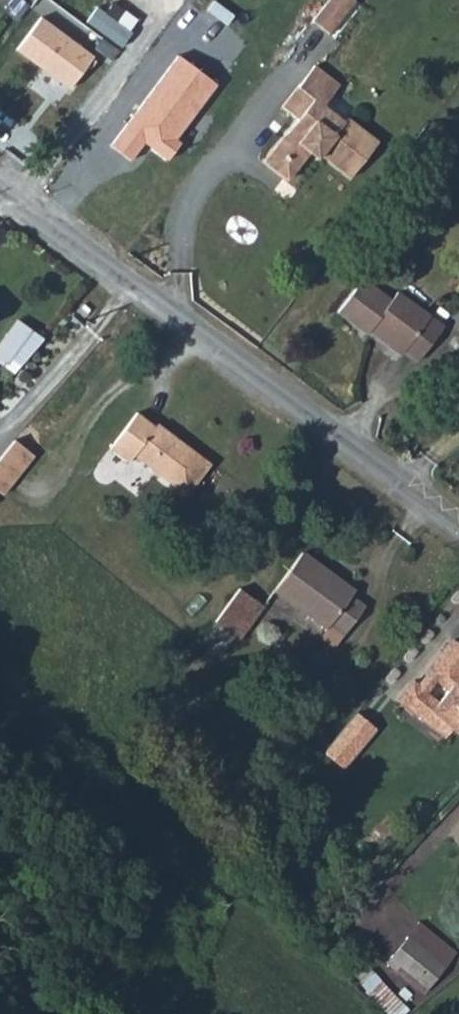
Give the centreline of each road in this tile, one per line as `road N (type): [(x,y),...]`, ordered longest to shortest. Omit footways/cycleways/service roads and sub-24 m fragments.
road 1 (residential): [(0,186),(458,523)]

